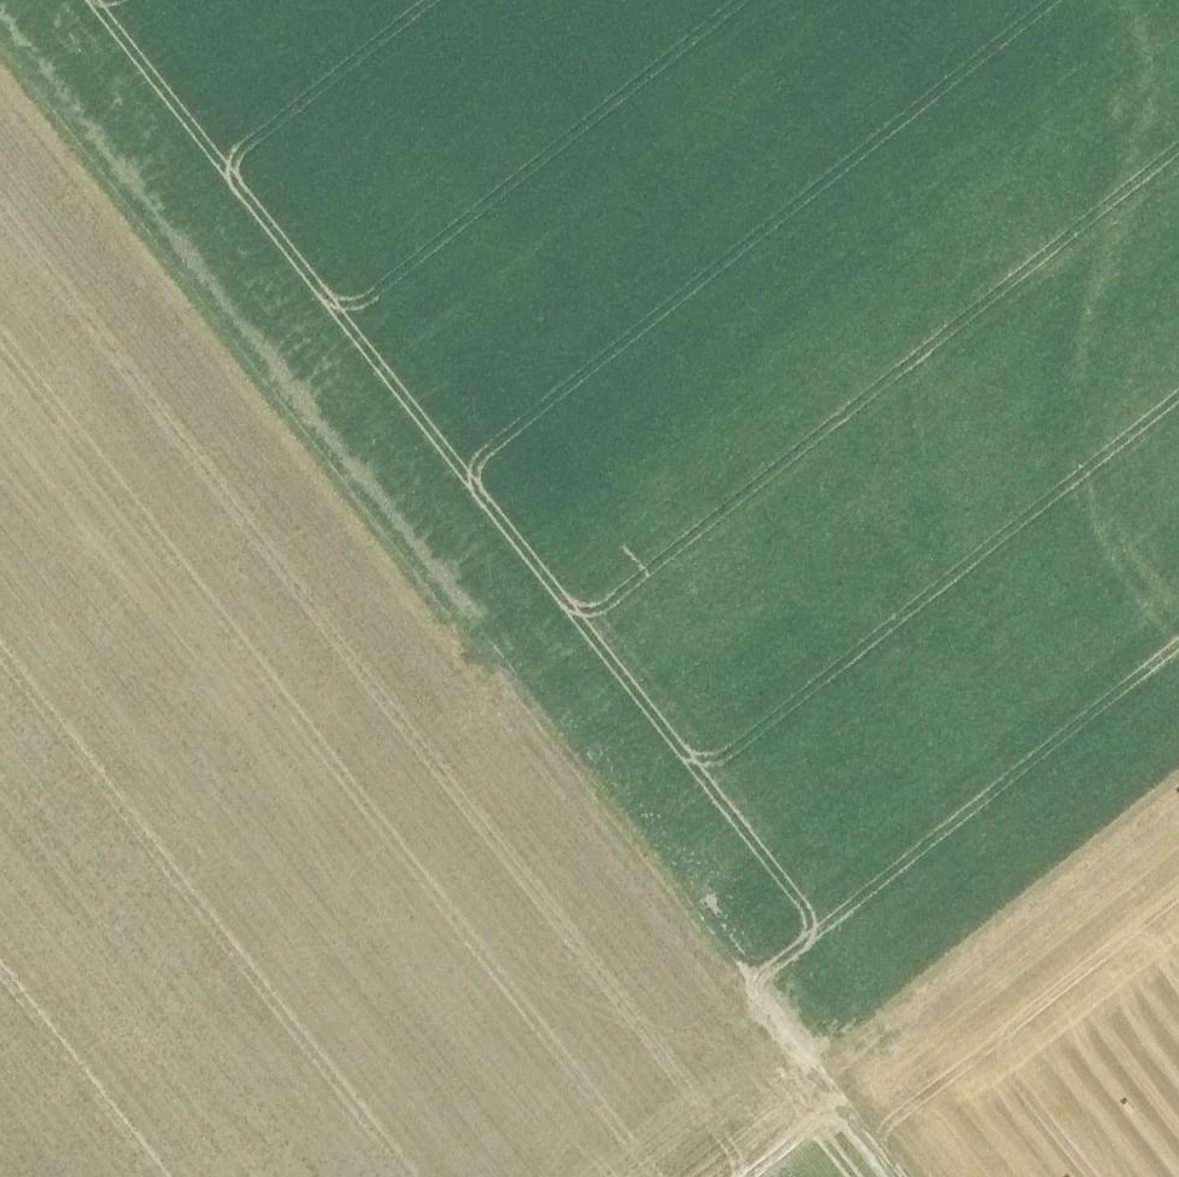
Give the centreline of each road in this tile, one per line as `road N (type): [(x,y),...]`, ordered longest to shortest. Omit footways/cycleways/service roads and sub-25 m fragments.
road 1 (track): [(897,1176),(507,678)]

